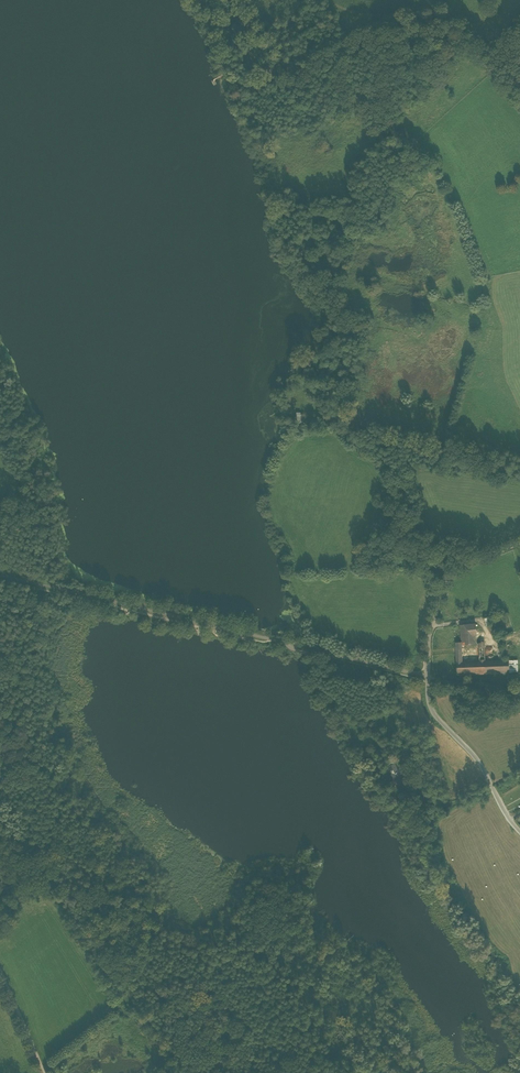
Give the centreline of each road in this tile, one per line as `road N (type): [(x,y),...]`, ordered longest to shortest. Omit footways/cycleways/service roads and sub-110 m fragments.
road 1 (residential): [(519,829),(475,756),(435,715),(428,677),(429,637),(451,577),(519,543)]
road 2 (track): [(442,596),(400,526),(381,468),(346,430)]
road 3 (track): [(427,0),(519,105)]

